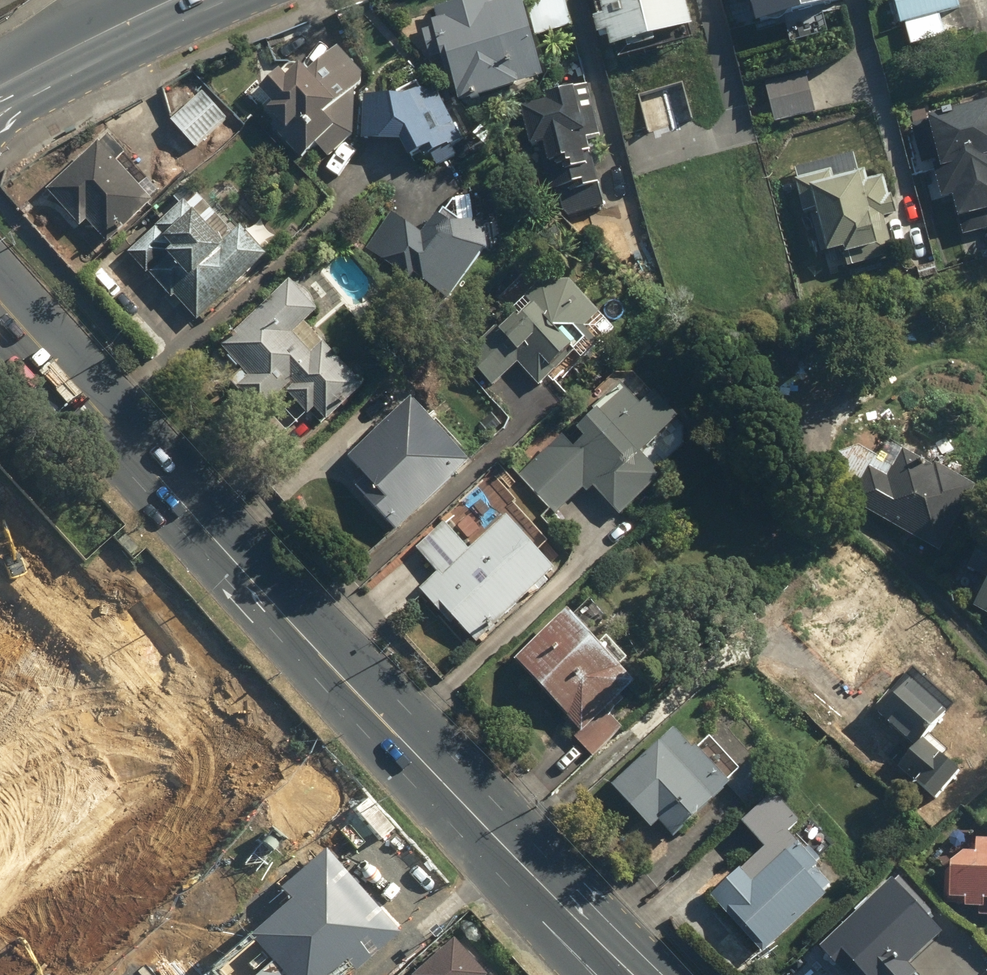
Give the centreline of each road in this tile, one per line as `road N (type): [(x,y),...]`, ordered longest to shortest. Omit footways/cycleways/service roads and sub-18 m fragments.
road 1 (secondary): [(360,694),(0,306)]
road 2 (residential): [(27,974),(360,694)]
road 3 (secondary): [(559,902),(360,694)]
road 4 (secondary): [(177,0),(0,89)]

